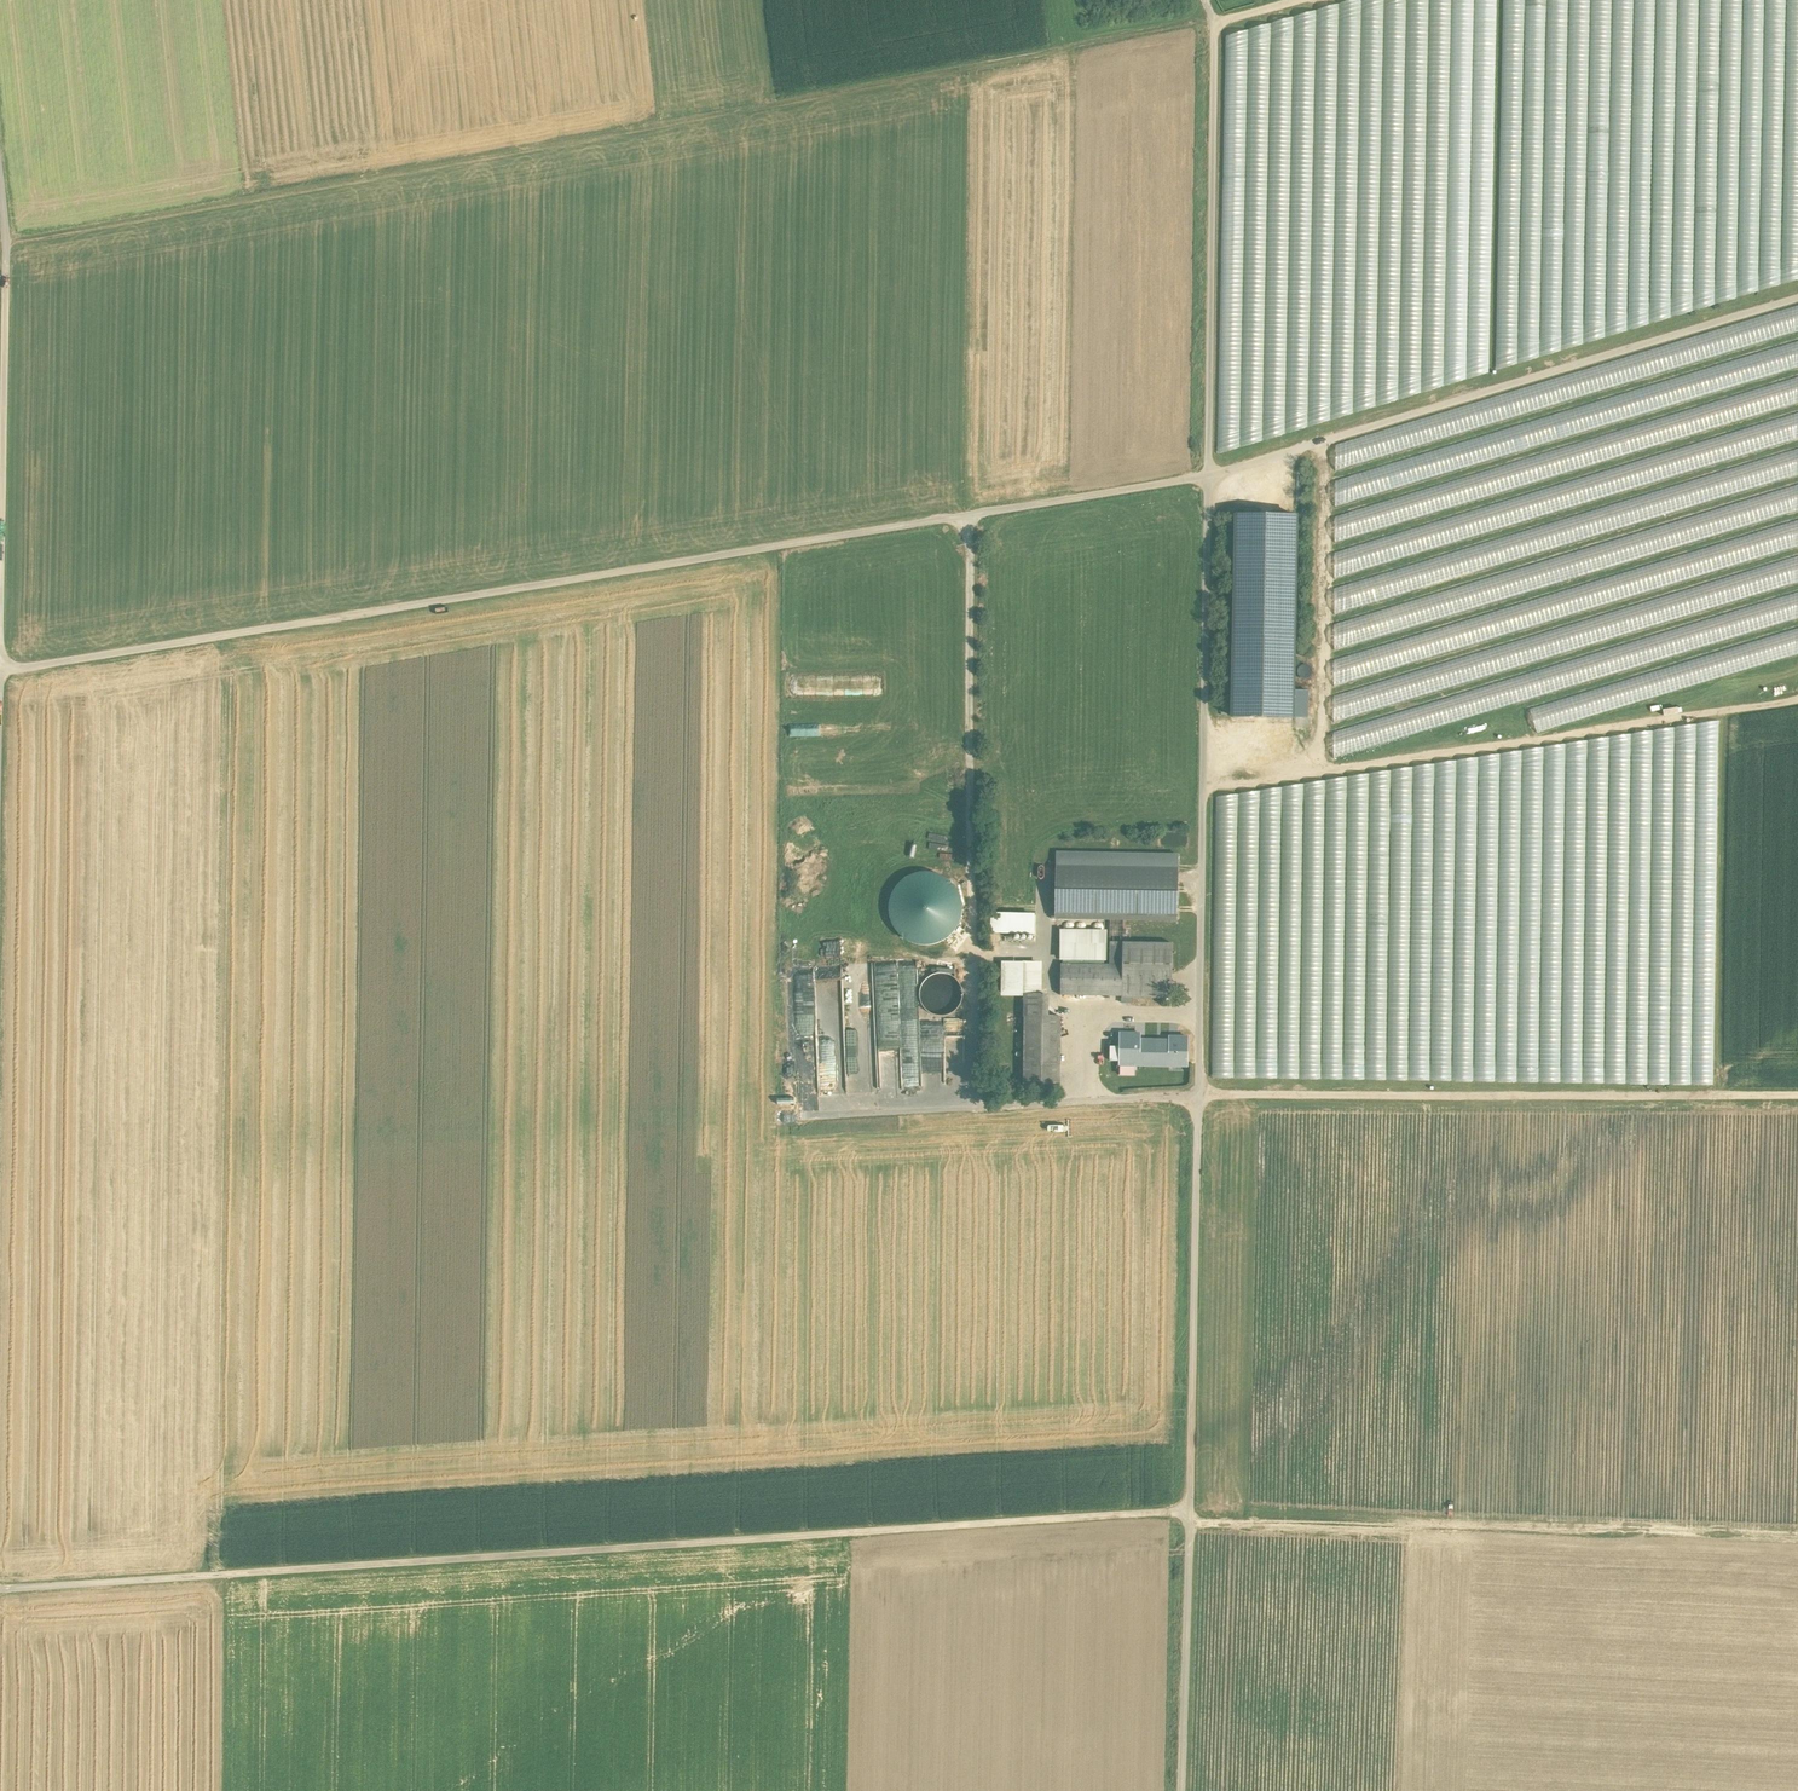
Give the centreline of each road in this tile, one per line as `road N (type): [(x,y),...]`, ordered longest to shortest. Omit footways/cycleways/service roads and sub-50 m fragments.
road 1 (track): [(1215,22),(0,243)]
road 2 (track): [(0,1590),(1190,1510)]
road 3 (track): [(1190,1510),(1208,476)]
road 4 (track): [(1797,1096),(1199,1096),(787,1117)]
road 5 (track): [(969,516),(0,670)]
road 6 (track): [(1208,476),(1797,299)]
road 7 (track): [(1797,1543),(1331,1526),(1190,1510)]
road 8 (track): [(1203,789),(1797,697)]
road 9 (track): [(969,516),(973,1108)]
road 10 (track): [(0,668),(0,194)]
road 11 (track): [(1208,476),(1215,22)]
road 12 (track): [(1190,1510),(1181,1790)]
road 13 (track): [(969,516),(1208,476)]

